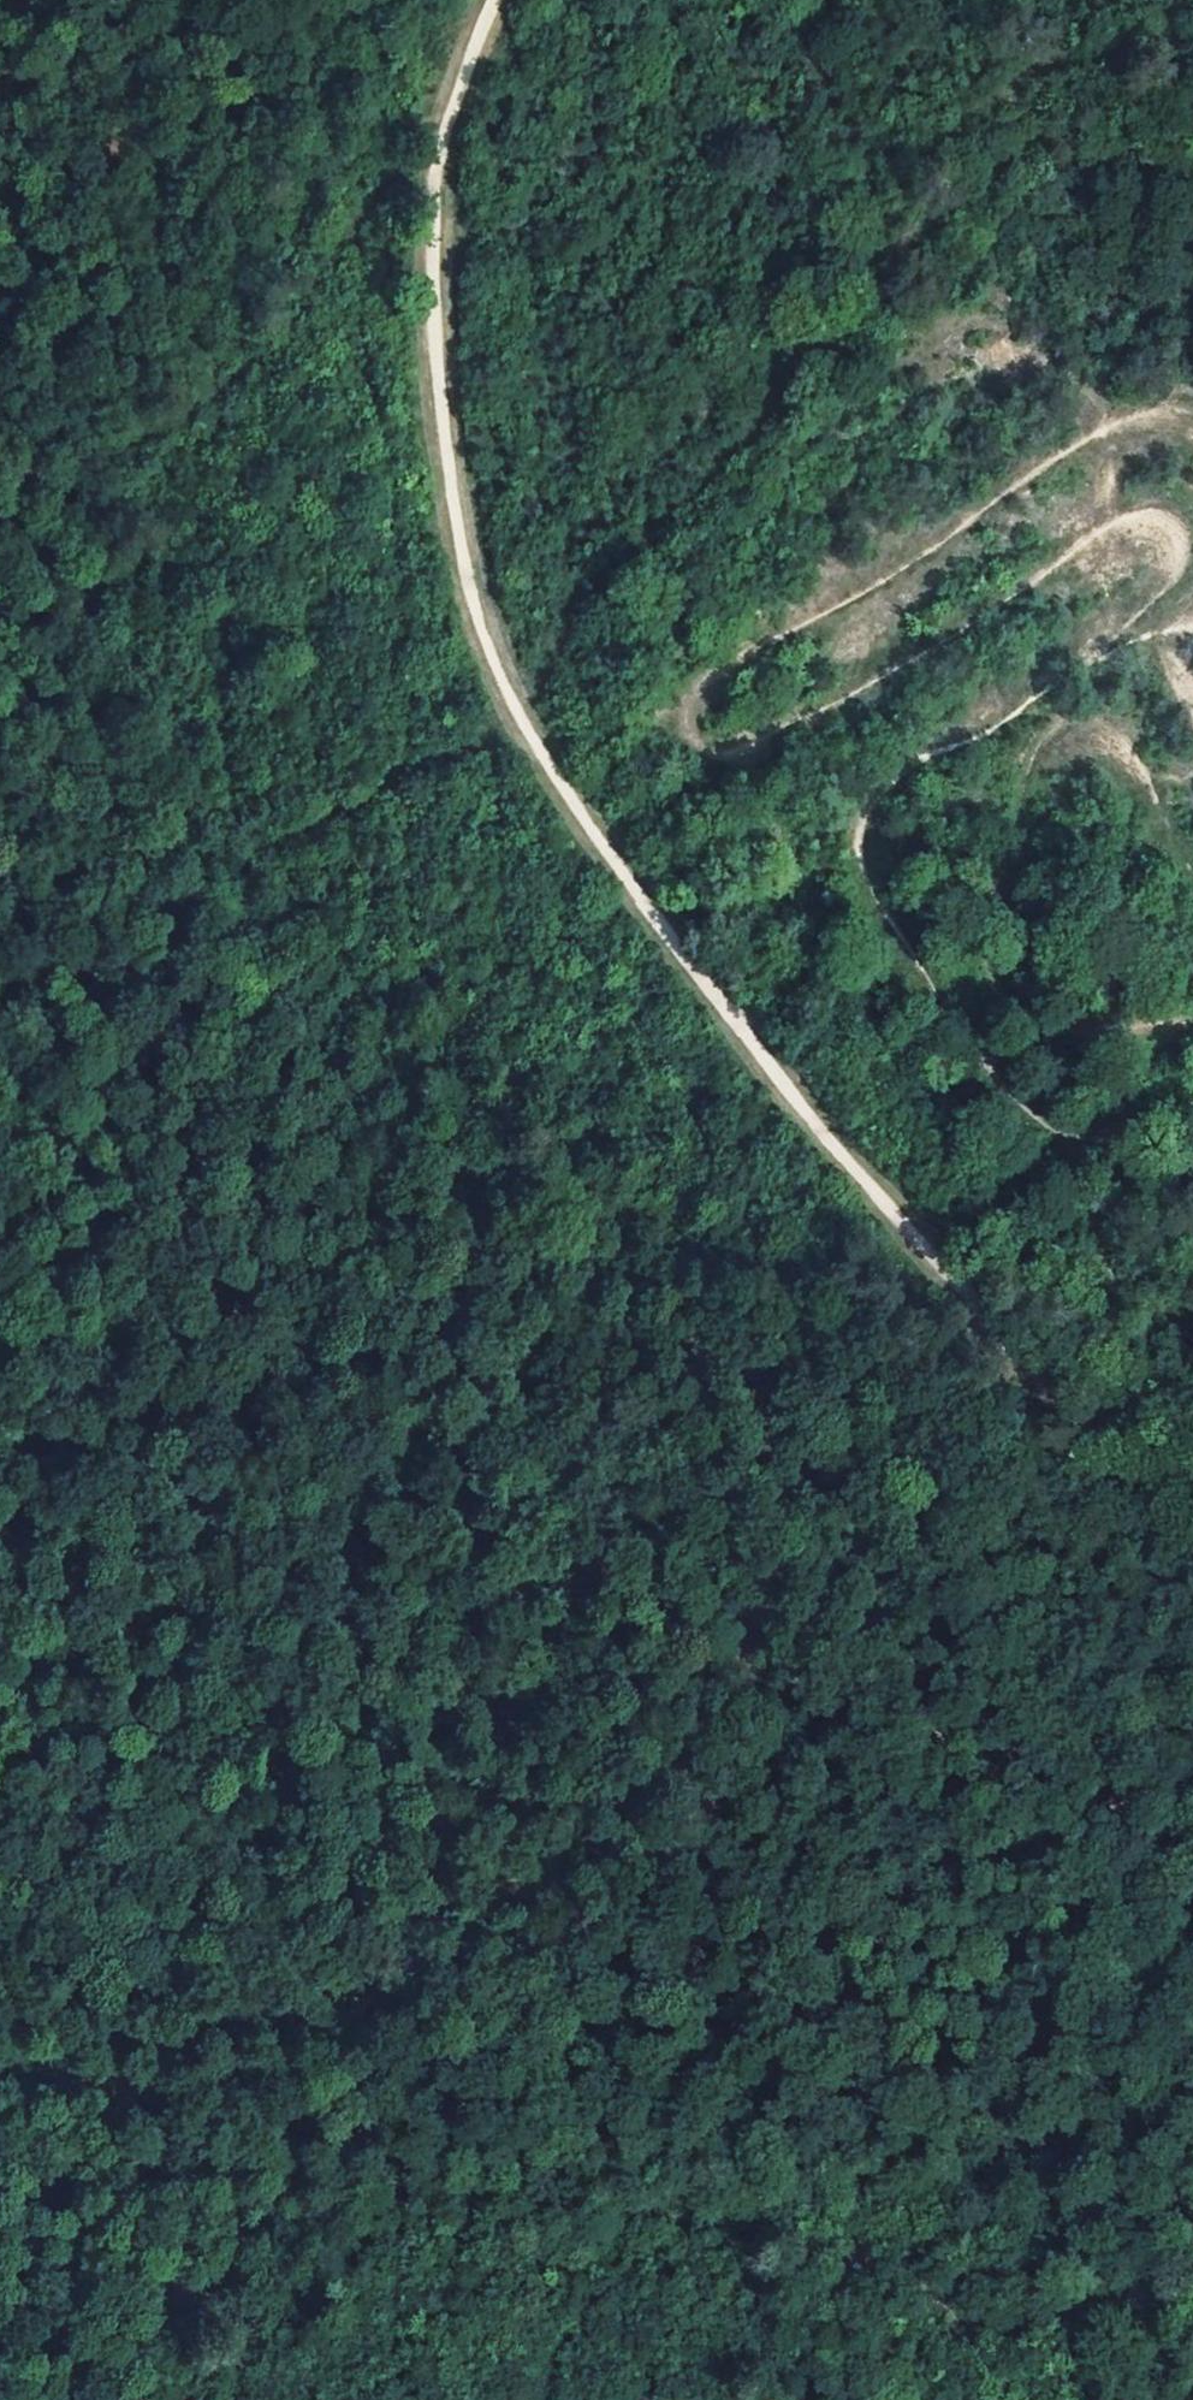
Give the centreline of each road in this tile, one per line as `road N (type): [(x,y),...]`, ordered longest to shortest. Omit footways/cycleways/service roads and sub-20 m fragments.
road 1 (track): [(868,1178),(597,836),(520,715),(476,606),(447,454),(430,252),(439,157),(494,0)]
road 2 (track): [(868,1178),(1094,1431),(1192,1482)]

